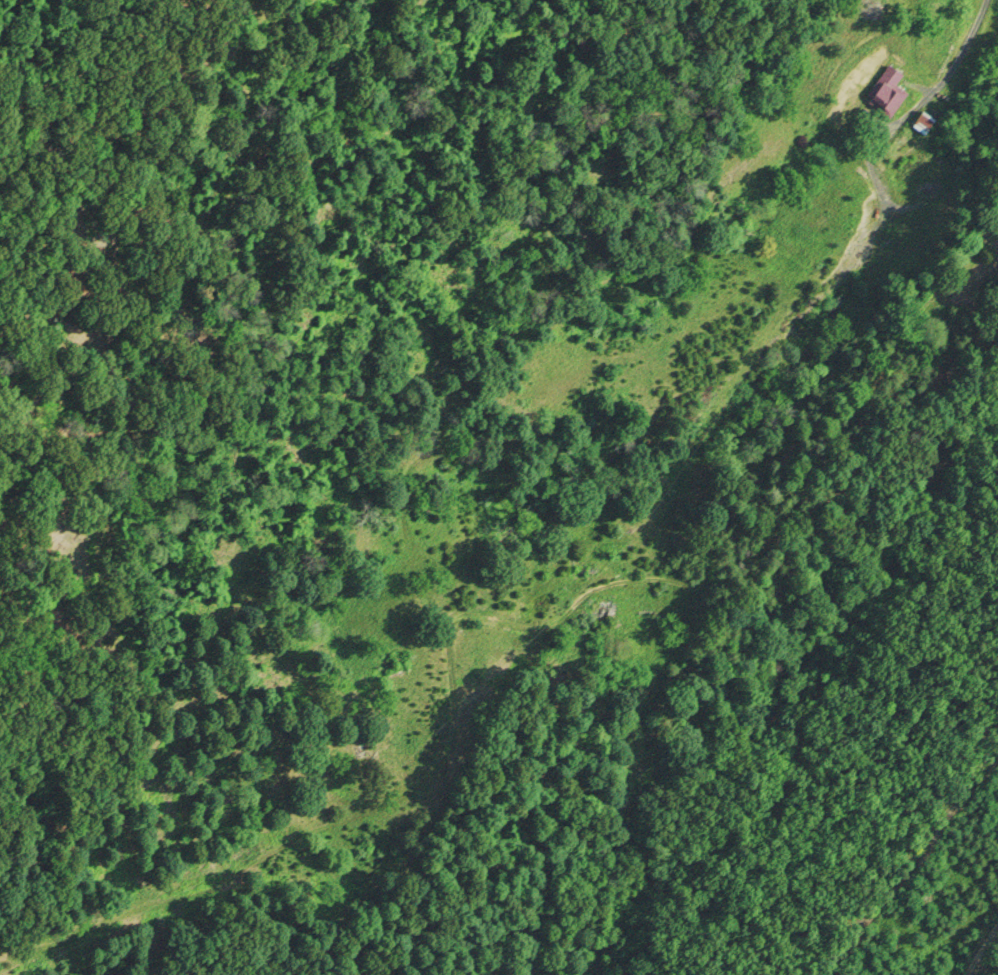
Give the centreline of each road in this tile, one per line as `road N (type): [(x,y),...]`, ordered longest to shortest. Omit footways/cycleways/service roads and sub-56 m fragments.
road 1 (residential): [(724,774),(704,759),(698,583),(873,325),(917,123),(982,0)]

